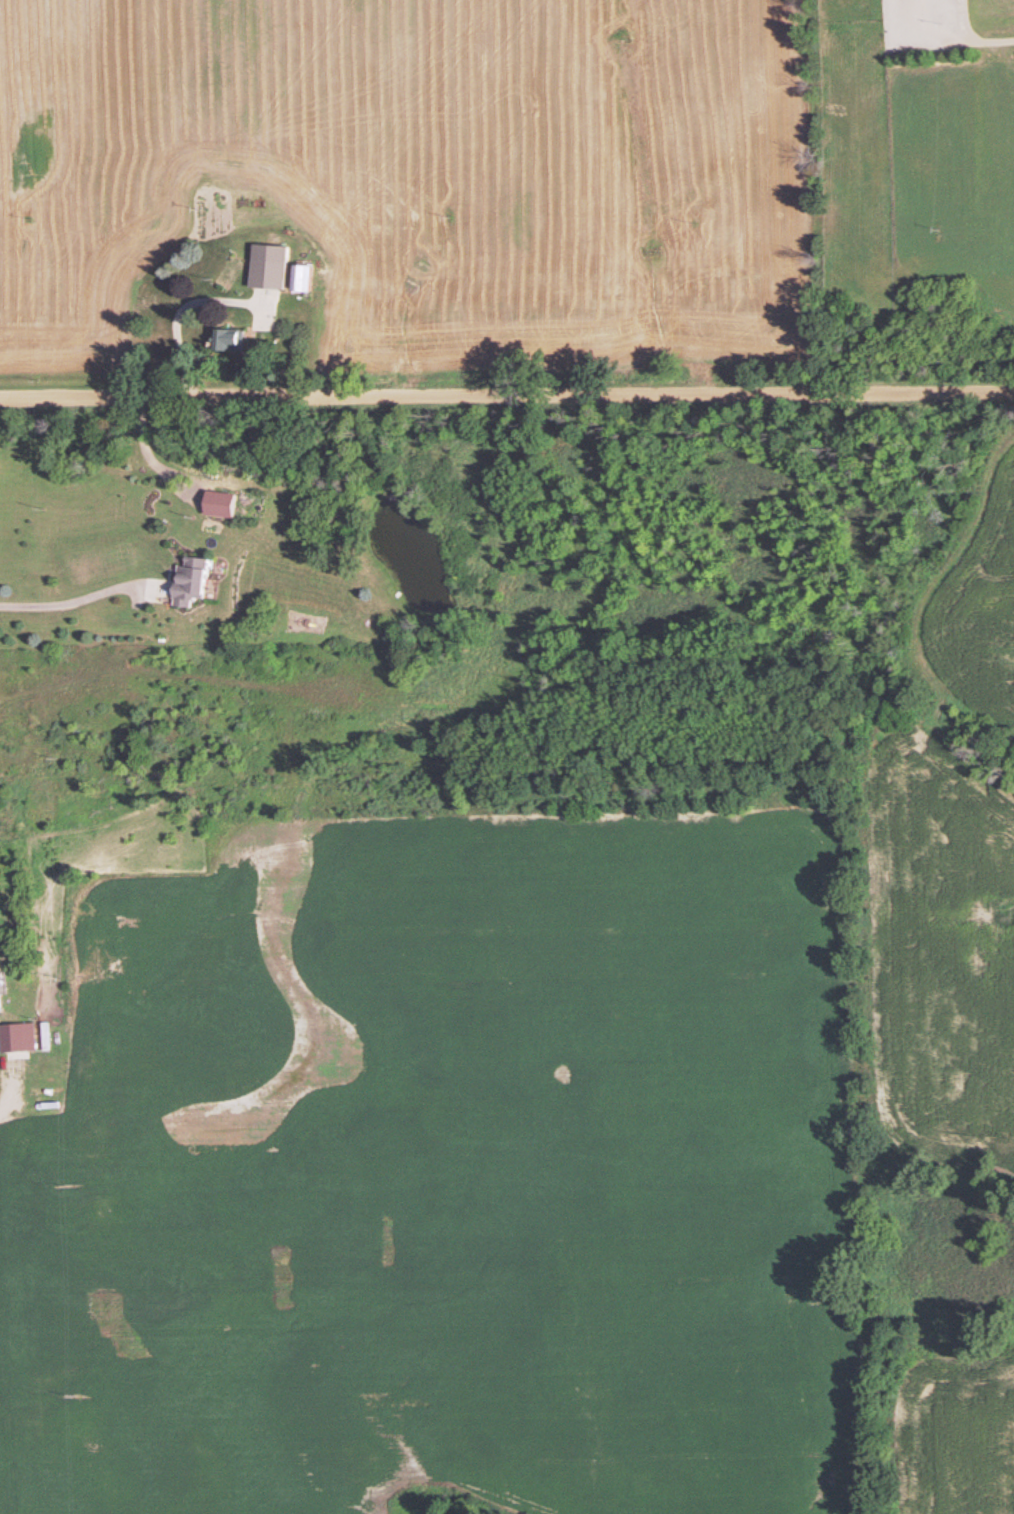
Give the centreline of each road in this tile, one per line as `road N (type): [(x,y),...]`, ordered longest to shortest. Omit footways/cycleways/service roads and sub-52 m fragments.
road 1 (residential): [(0,397),(1013,389)]

